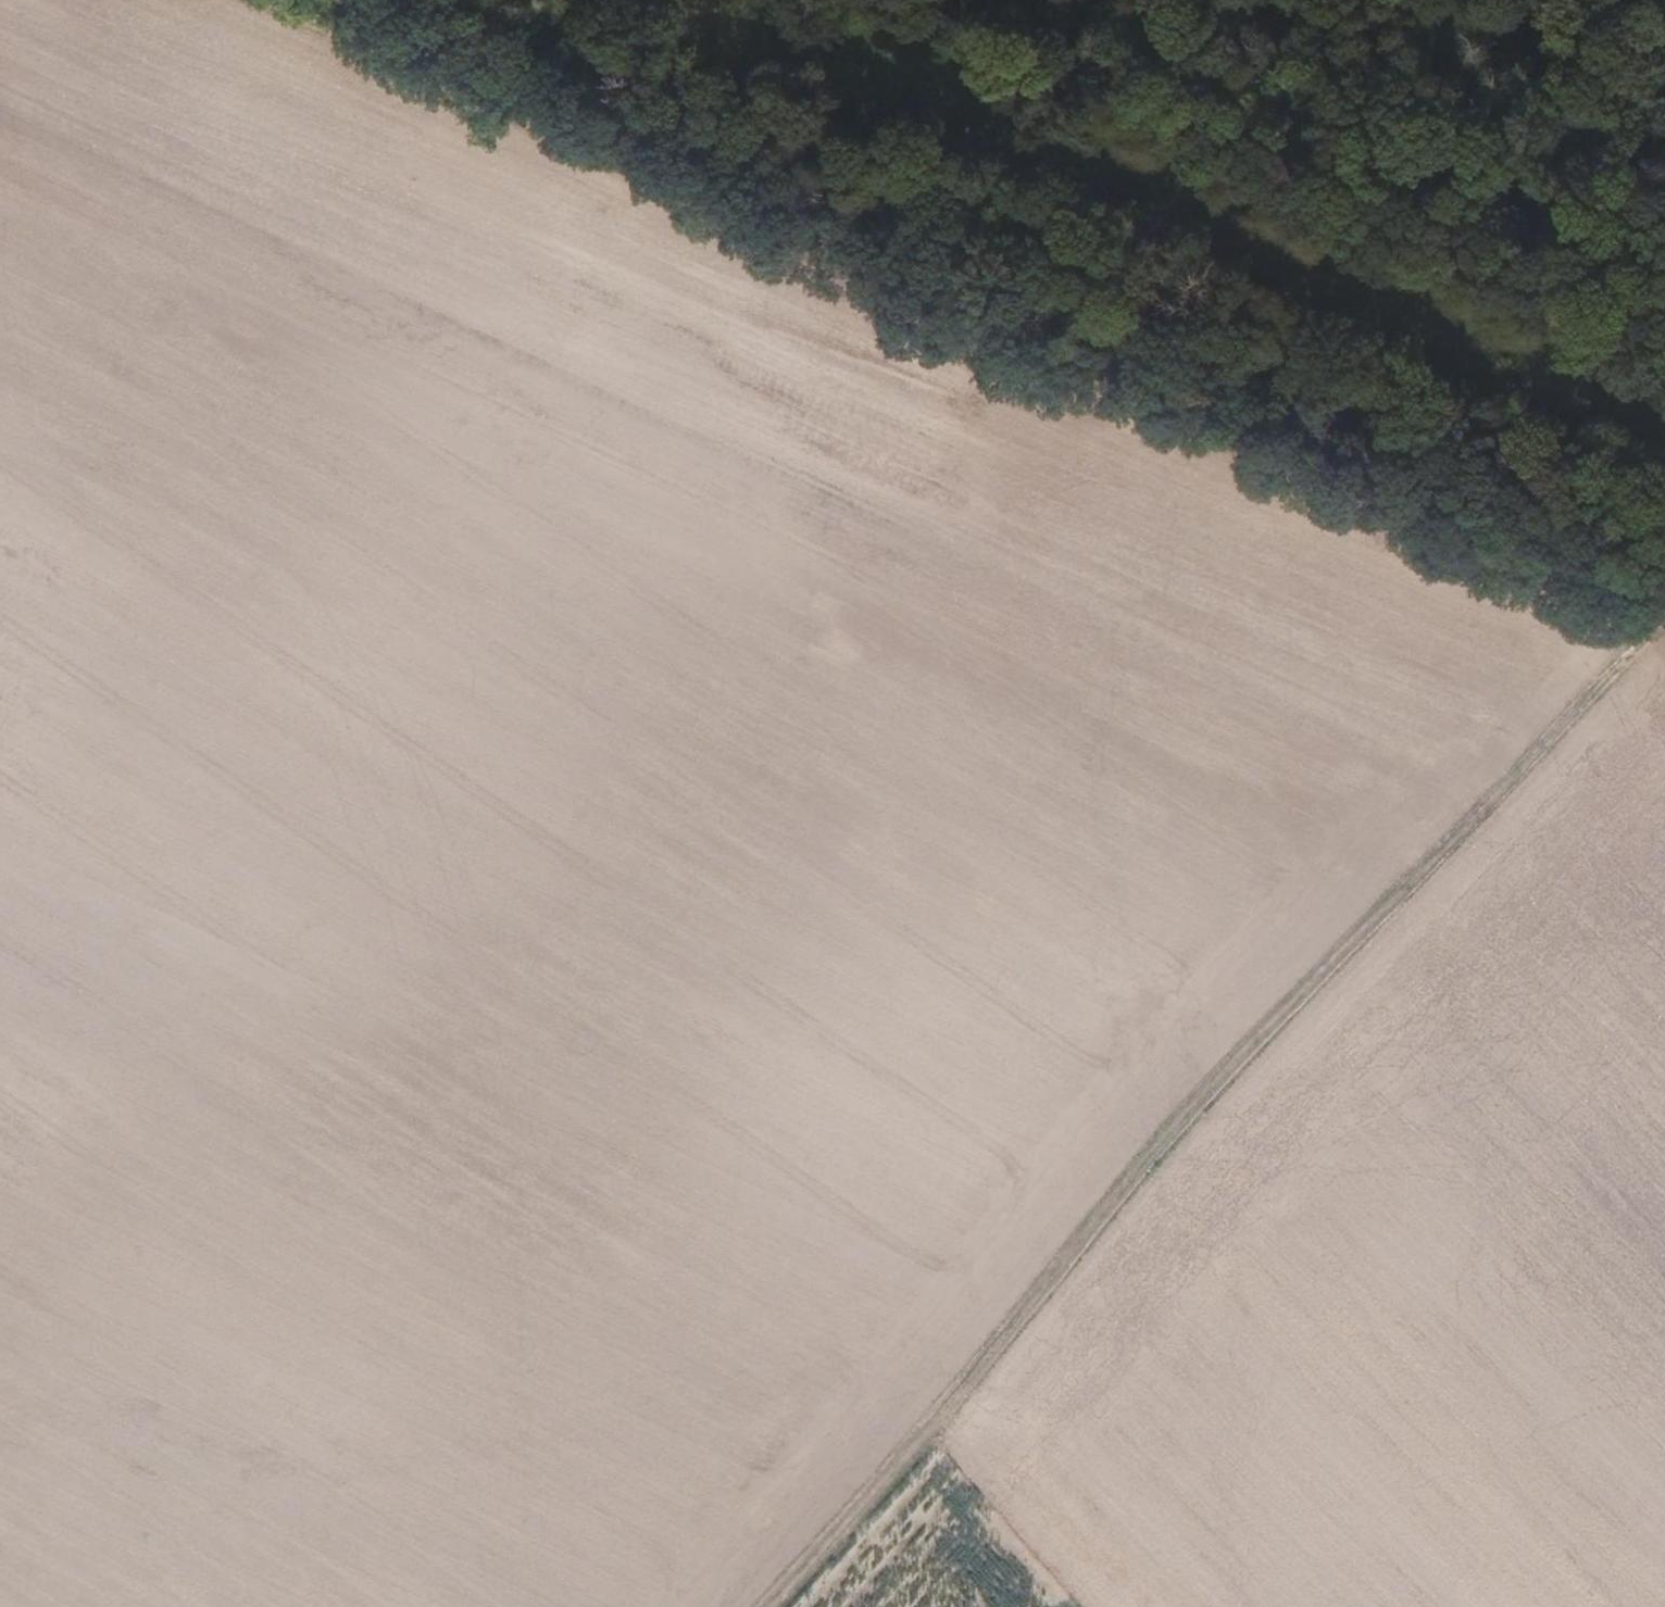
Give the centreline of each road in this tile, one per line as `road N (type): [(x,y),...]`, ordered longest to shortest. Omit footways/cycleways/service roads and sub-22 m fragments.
road 1 (track): [(761,1606),(1173,1124),(1664,607)]

